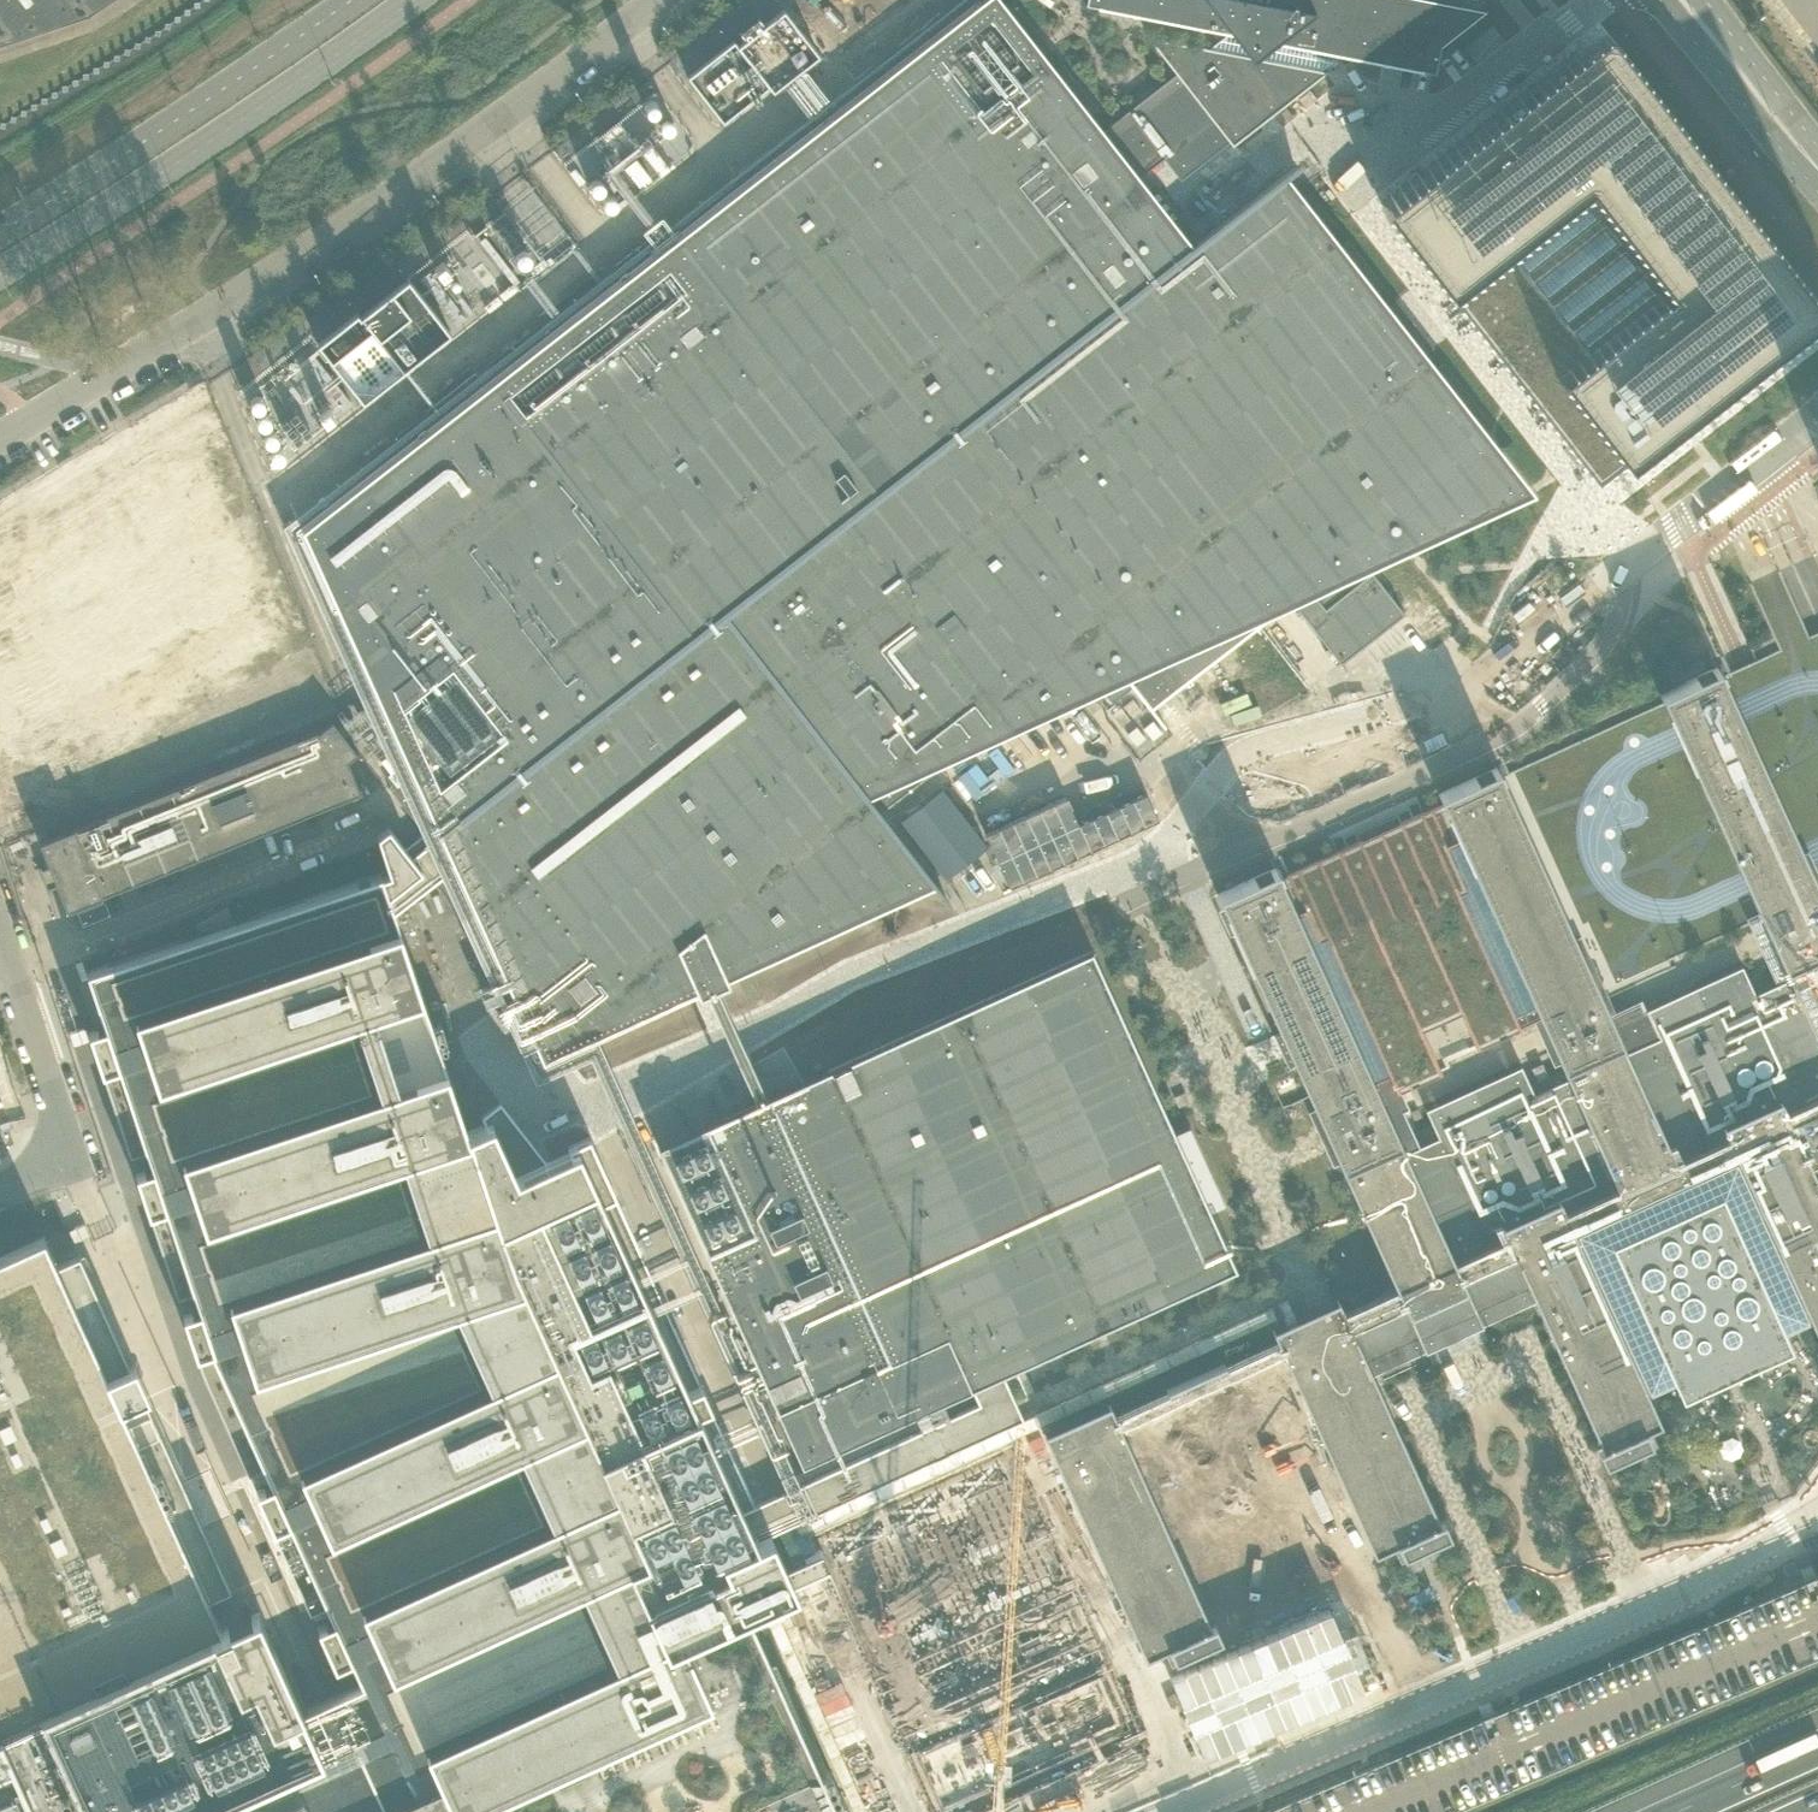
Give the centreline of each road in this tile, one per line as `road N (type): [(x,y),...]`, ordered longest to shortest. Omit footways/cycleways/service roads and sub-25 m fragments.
road 1 (unclassified): [(0,438),(421,175),(648,0)]
road 2 (secondary): [(0,269),(410,0)]
road 3 (secondary): [(348,0),(0,227)]
road 4 (unclassified): [(0,1184),(24,1176),(49,1148),(57,1113),(0,940)]
road 5 (motorway): [(1817,1748),(1677,1811)]

